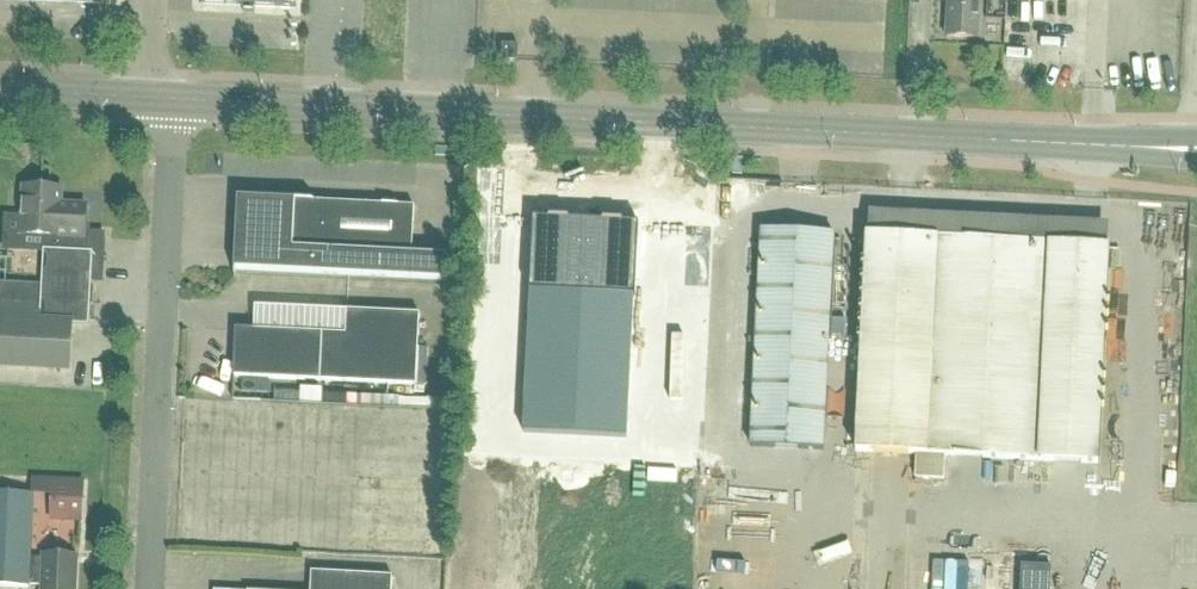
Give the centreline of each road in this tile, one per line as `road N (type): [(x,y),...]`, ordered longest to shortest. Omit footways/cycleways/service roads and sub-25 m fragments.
road 1 (tertiary): [(1196,153),(167,105)]
road 2 (unclassified): [(167,105),(146,588)]
road 3 (tertiary): [(167,105),(0,96)]

